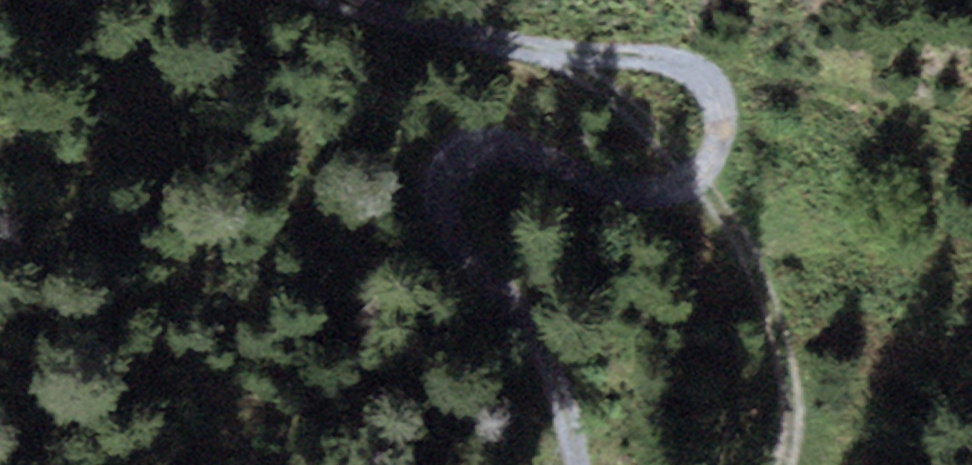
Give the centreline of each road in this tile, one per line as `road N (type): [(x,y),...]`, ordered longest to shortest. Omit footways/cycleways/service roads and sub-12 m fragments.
road 1 (track): [(526,54),(660,57),(716,89),(726,139),(696,179),(621,192),(527,143),(459,143),(434,195),(516,309),(573,416),(583,464)]
road 2 (track): [(325,0),(526,54),(629,107),(738,232),(775,327),(786,464)]

